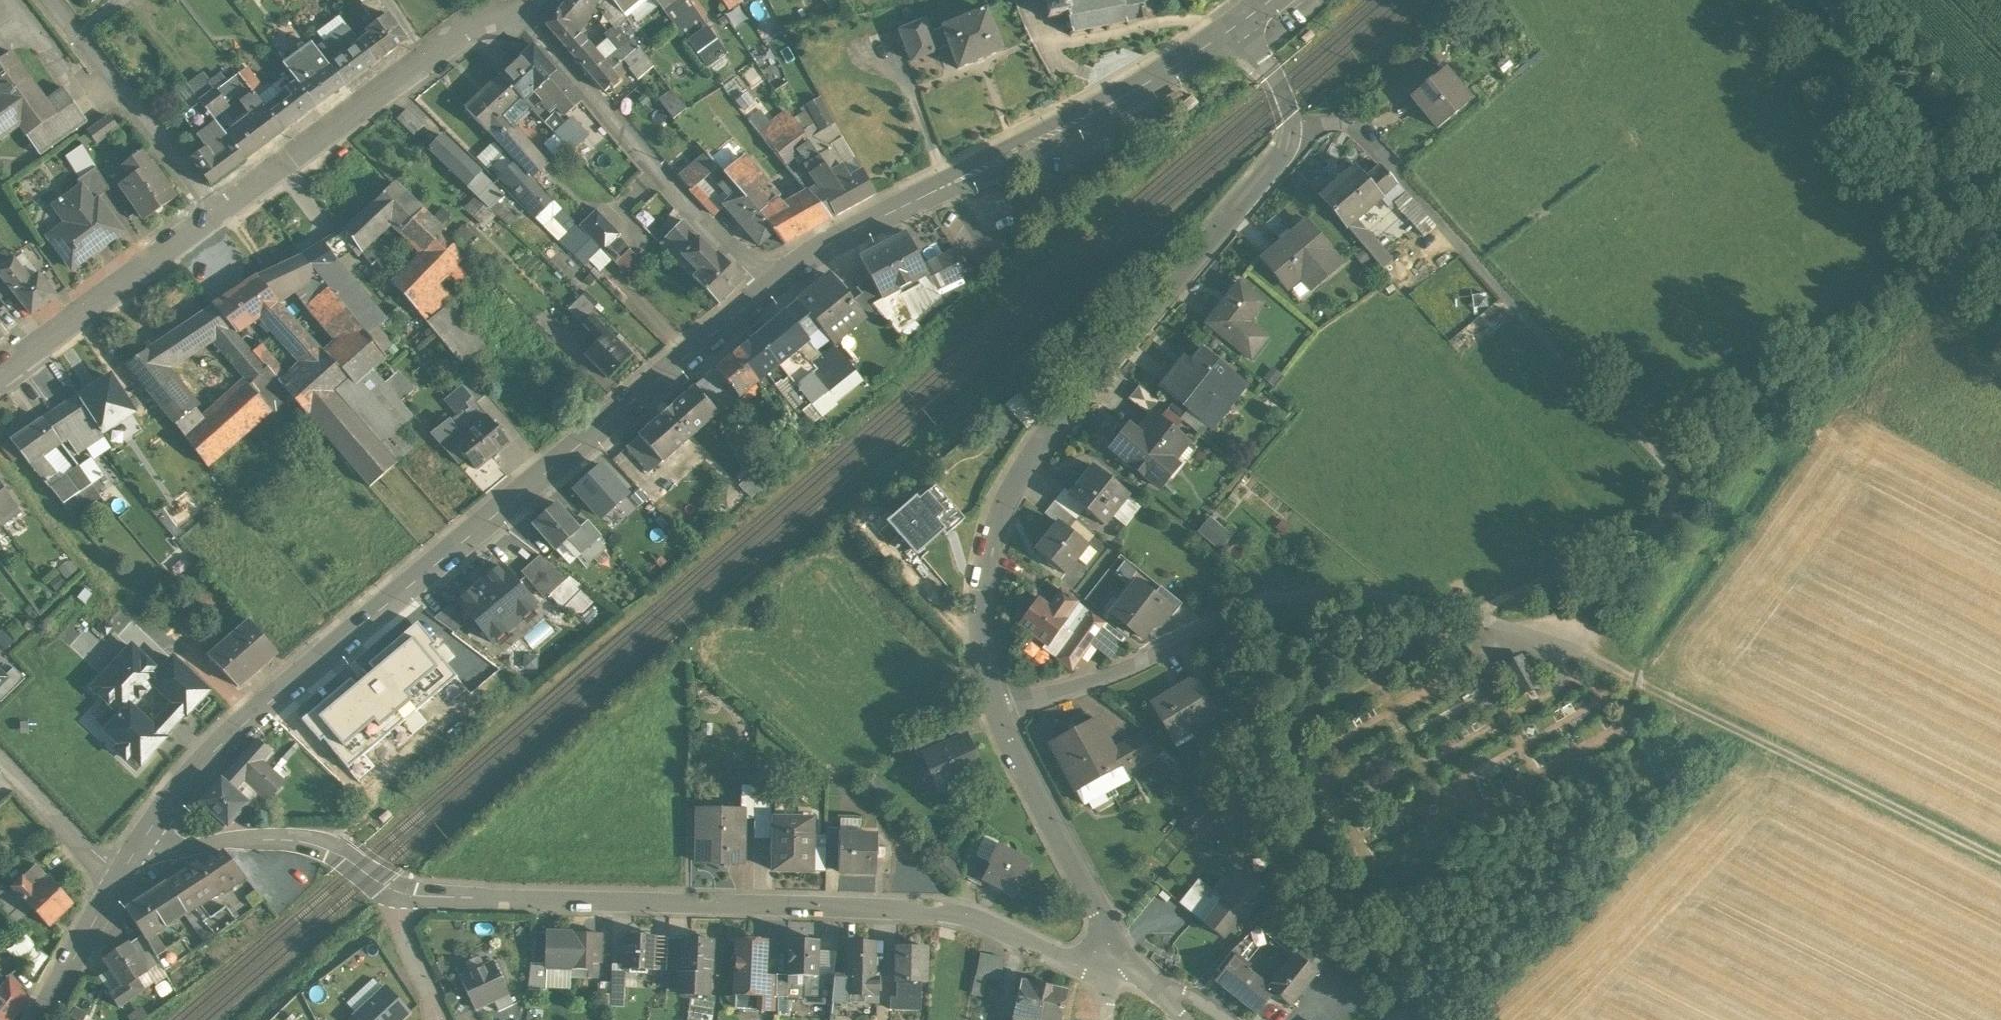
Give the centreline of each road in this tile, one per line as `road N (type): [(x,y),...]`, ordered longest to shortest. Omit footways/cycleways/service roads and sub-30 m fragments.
road 1 (secondary): [(143,838),(204,762),(765,281)]
road 2 (residential): [(1239,19),(1269,59),(1300,130),(1111,358),(1006,501),(985,572),(980,625),(1000,715)]
road 3 (residential): [(1112,959),(1060,957),(948,911),(410,904)]
road 4 (residential): [(1000,715),(1109,675),(1259,605),(1321,595),(1388,598),(1511,623),(1636,680)]
road 5 (track): [(1468,247),(1629,425),(1674,488),(1652,520),(1474,613)]
road 6 (secondary): [(765,281),(1182,59),(1239,19)]
road 7 (track): [(2000,860),(1636,680)]
road 8 (residential): [(519,21),(471,22),(215,214)]
road 9 (residential): [(765,281),(519,21)]
road 10 (residential): [(410,904),(318,845),(271,838),(177,848),(143,838)]
road 11 (residential): [(215,214),(0,381)]
road 12 (residential): [(215,214),(51,0)]
road 13 (residential): [(1000,715),(1112,959)]
road 14 (residential): [(0,762),(114,880)]
road 15 (secondary): [(39,1019),(114,880)]
road 16 (residential): [(410,904),(402,934),(441,1019)]

